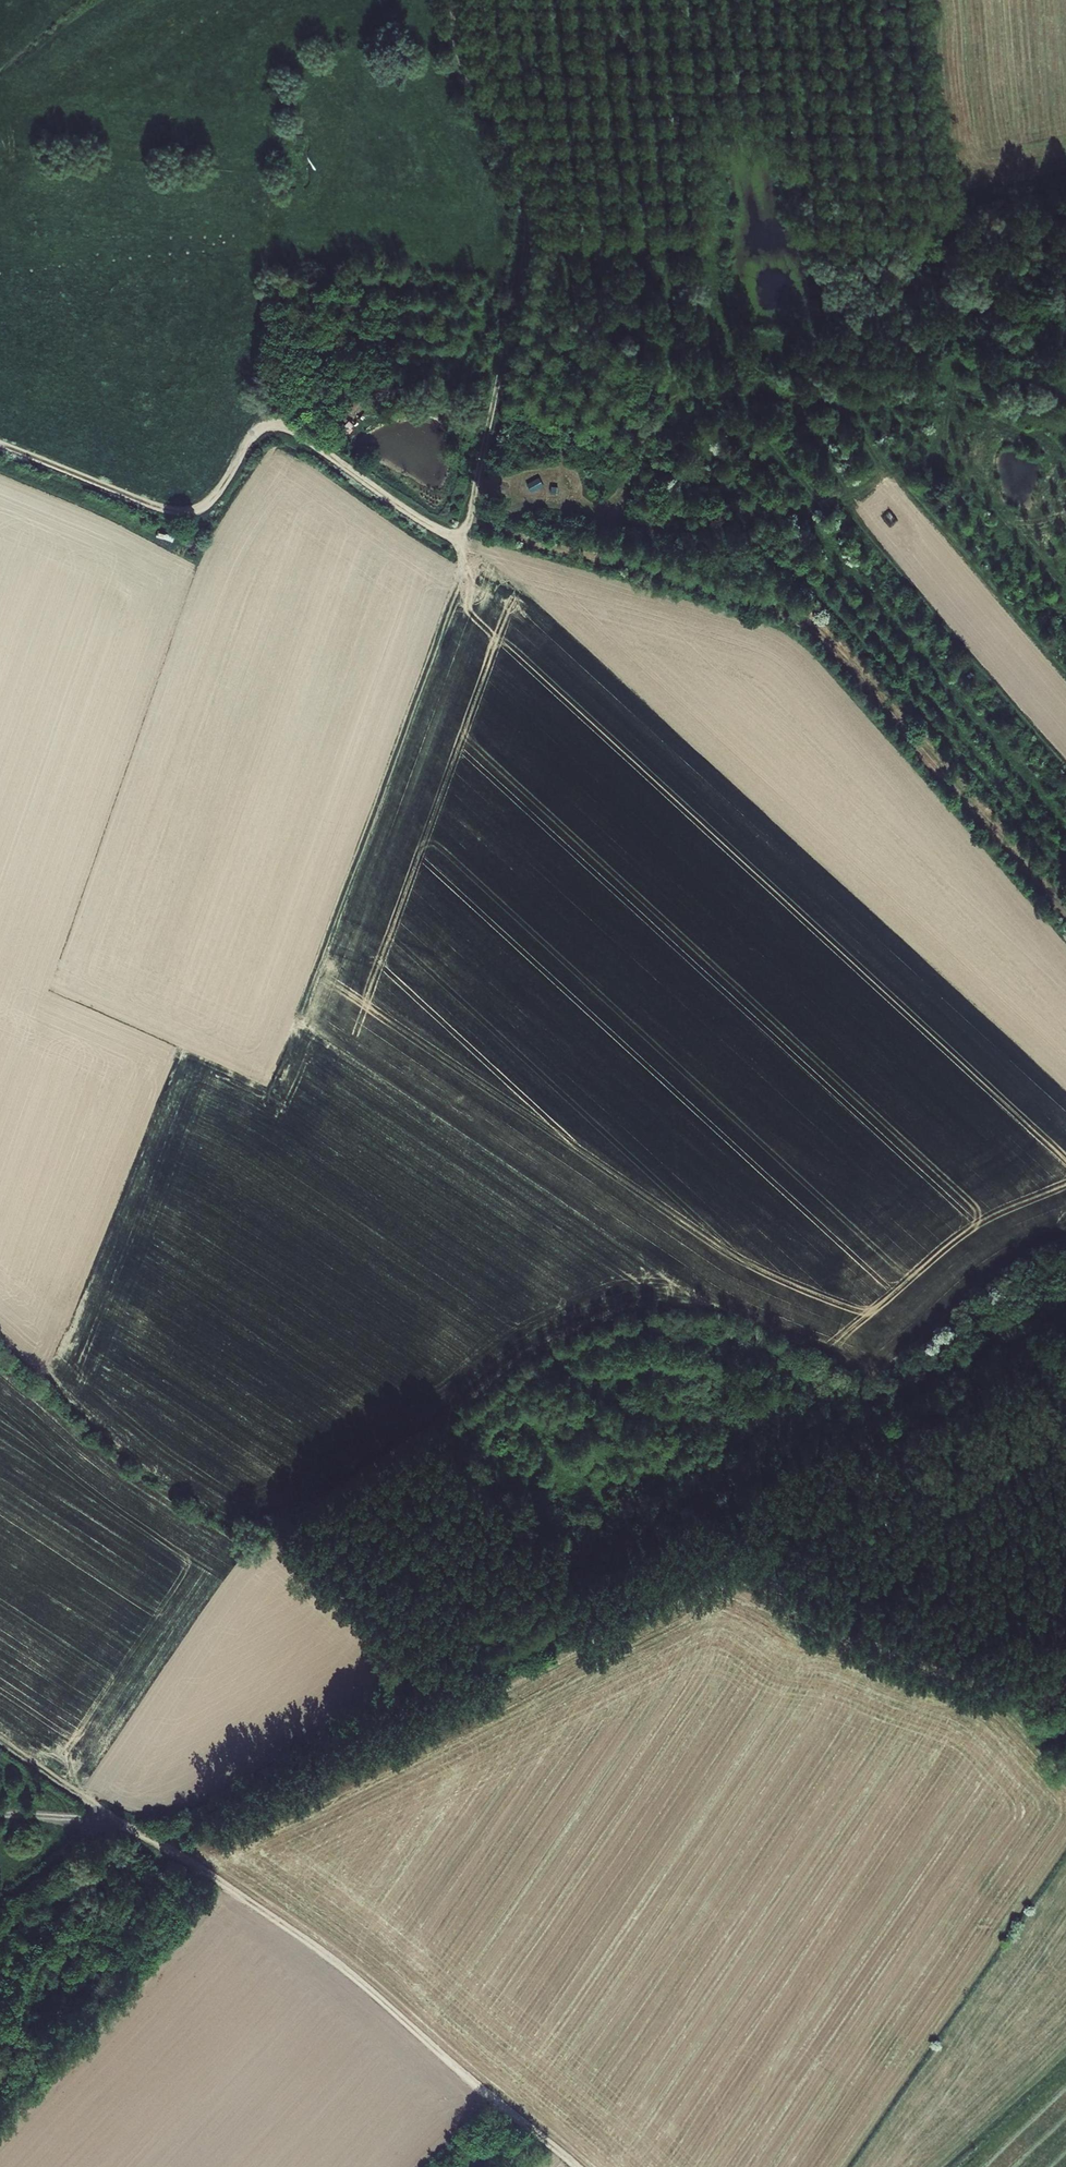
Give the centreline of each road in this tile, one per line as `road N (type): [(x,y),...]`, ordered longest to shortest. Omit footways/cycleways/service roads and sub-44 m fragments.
road 1 (track): [(577,2166),(335,1962),(0,1742)]
road 2 (track): [(457,0),(465,55),(501,136),(526,242)]

